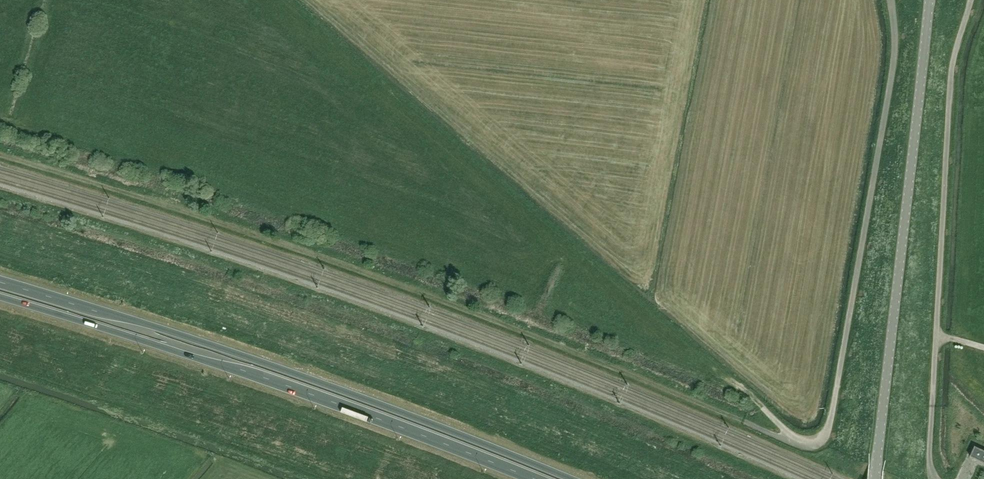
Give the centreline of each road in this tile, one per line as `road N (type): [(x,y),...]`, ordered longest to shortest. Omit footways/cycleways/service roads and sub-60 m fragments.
road 1 (track): [(743,421),(435,298),(0,156)]
road 2 (trunk): [(571,478),(331,386),(0,283)]
road 3 (trunk): [(0,297),(225,365),(530,478)]
road 4 (tertiary): [(874,478),(929,0)]

